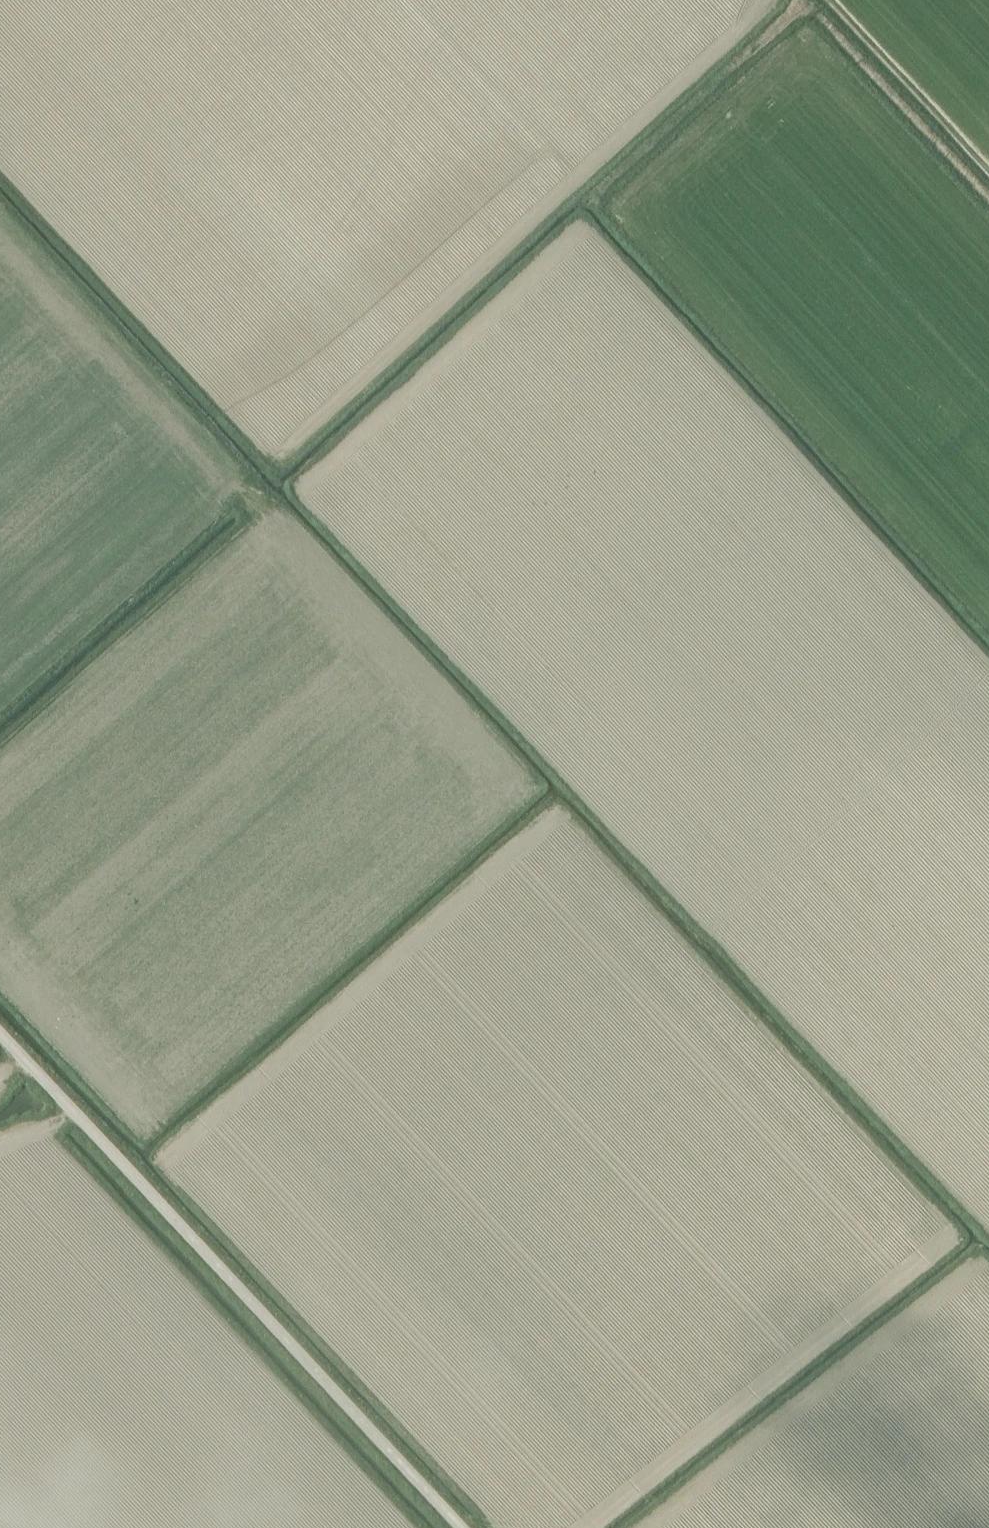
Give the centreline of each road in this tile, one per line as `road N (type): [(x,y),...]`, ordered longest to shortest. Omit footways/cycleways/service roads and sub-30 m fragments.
road 1 (unclassified): [(465,1527),(0,1031)]

